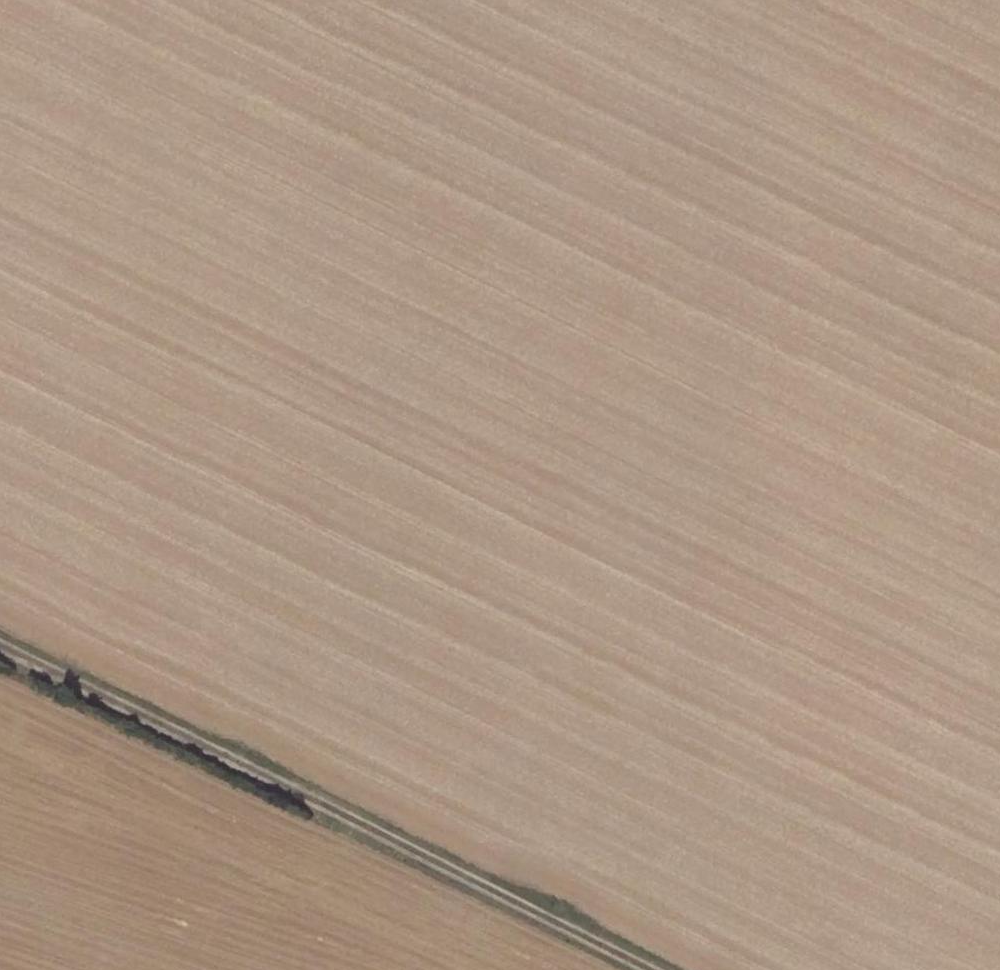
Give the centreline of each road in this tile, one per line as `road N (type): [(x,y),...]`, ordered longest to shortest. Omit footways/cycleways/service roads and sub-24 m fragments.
road 1 (track): [(633,969),(0,653)]

